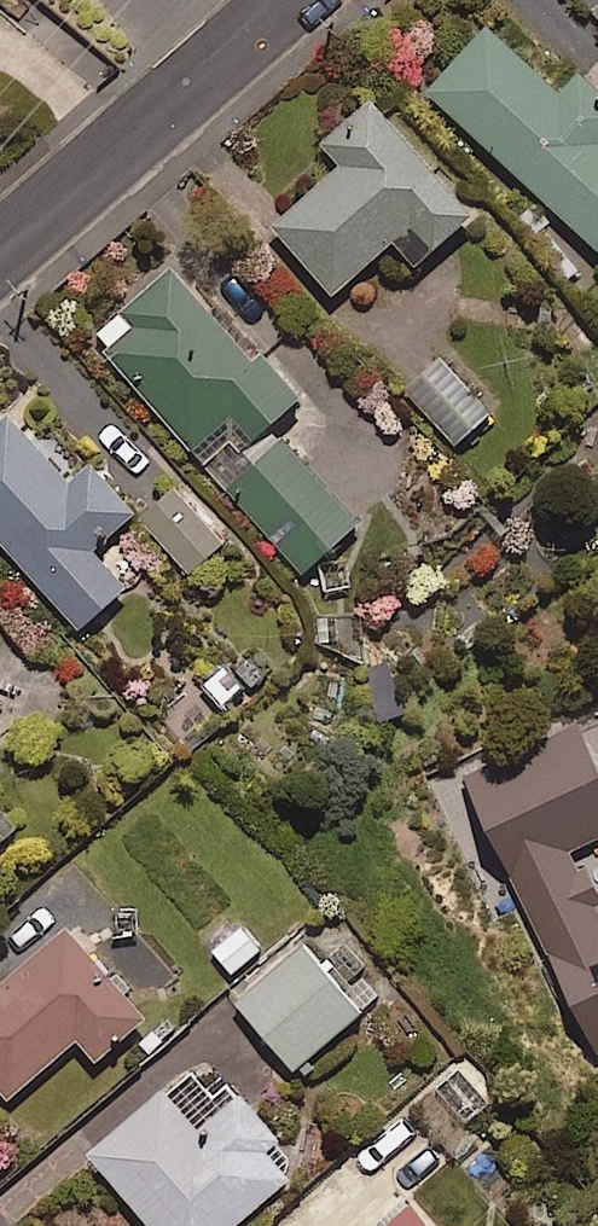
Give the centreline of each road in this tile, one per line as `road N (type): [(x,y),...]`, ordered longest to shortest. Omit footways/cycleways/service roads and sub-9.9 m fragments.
road 1 (unclassified): [(0,252),(289,0)]

